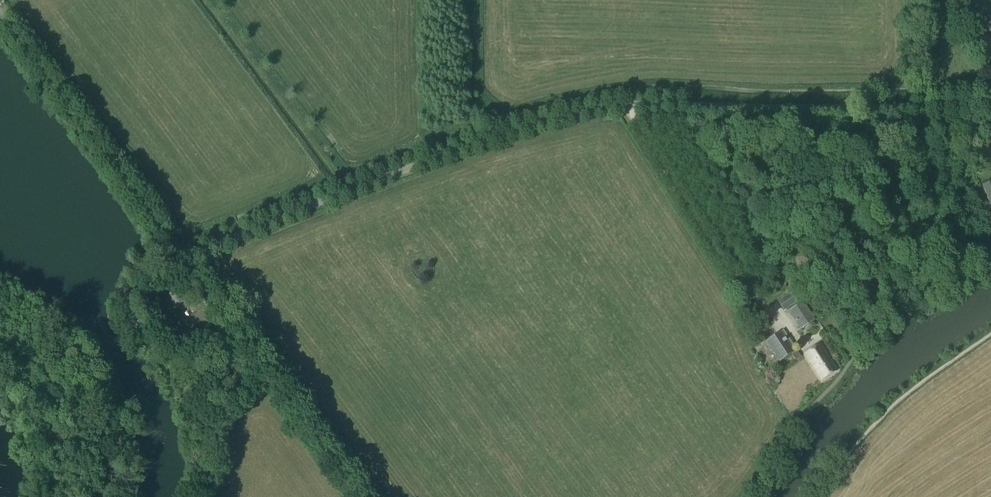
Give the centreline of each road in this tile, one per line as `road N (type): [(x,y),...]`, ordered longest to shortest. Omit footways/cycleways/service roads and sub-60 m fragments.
road 1 (unclassified): [(183,260),(425,163),(592,111),(990,103)]
road 2 (unclassified): [(183,260),(0,15)]
road 3 (unclassified): [(361,496),(183,260)]
road 4 (unclassified): [(204,496),(205,423),(136,316),(141,296),(183,260)]
road 5 (track): [(104,496),(74,417),(39,373),(0,344)]

